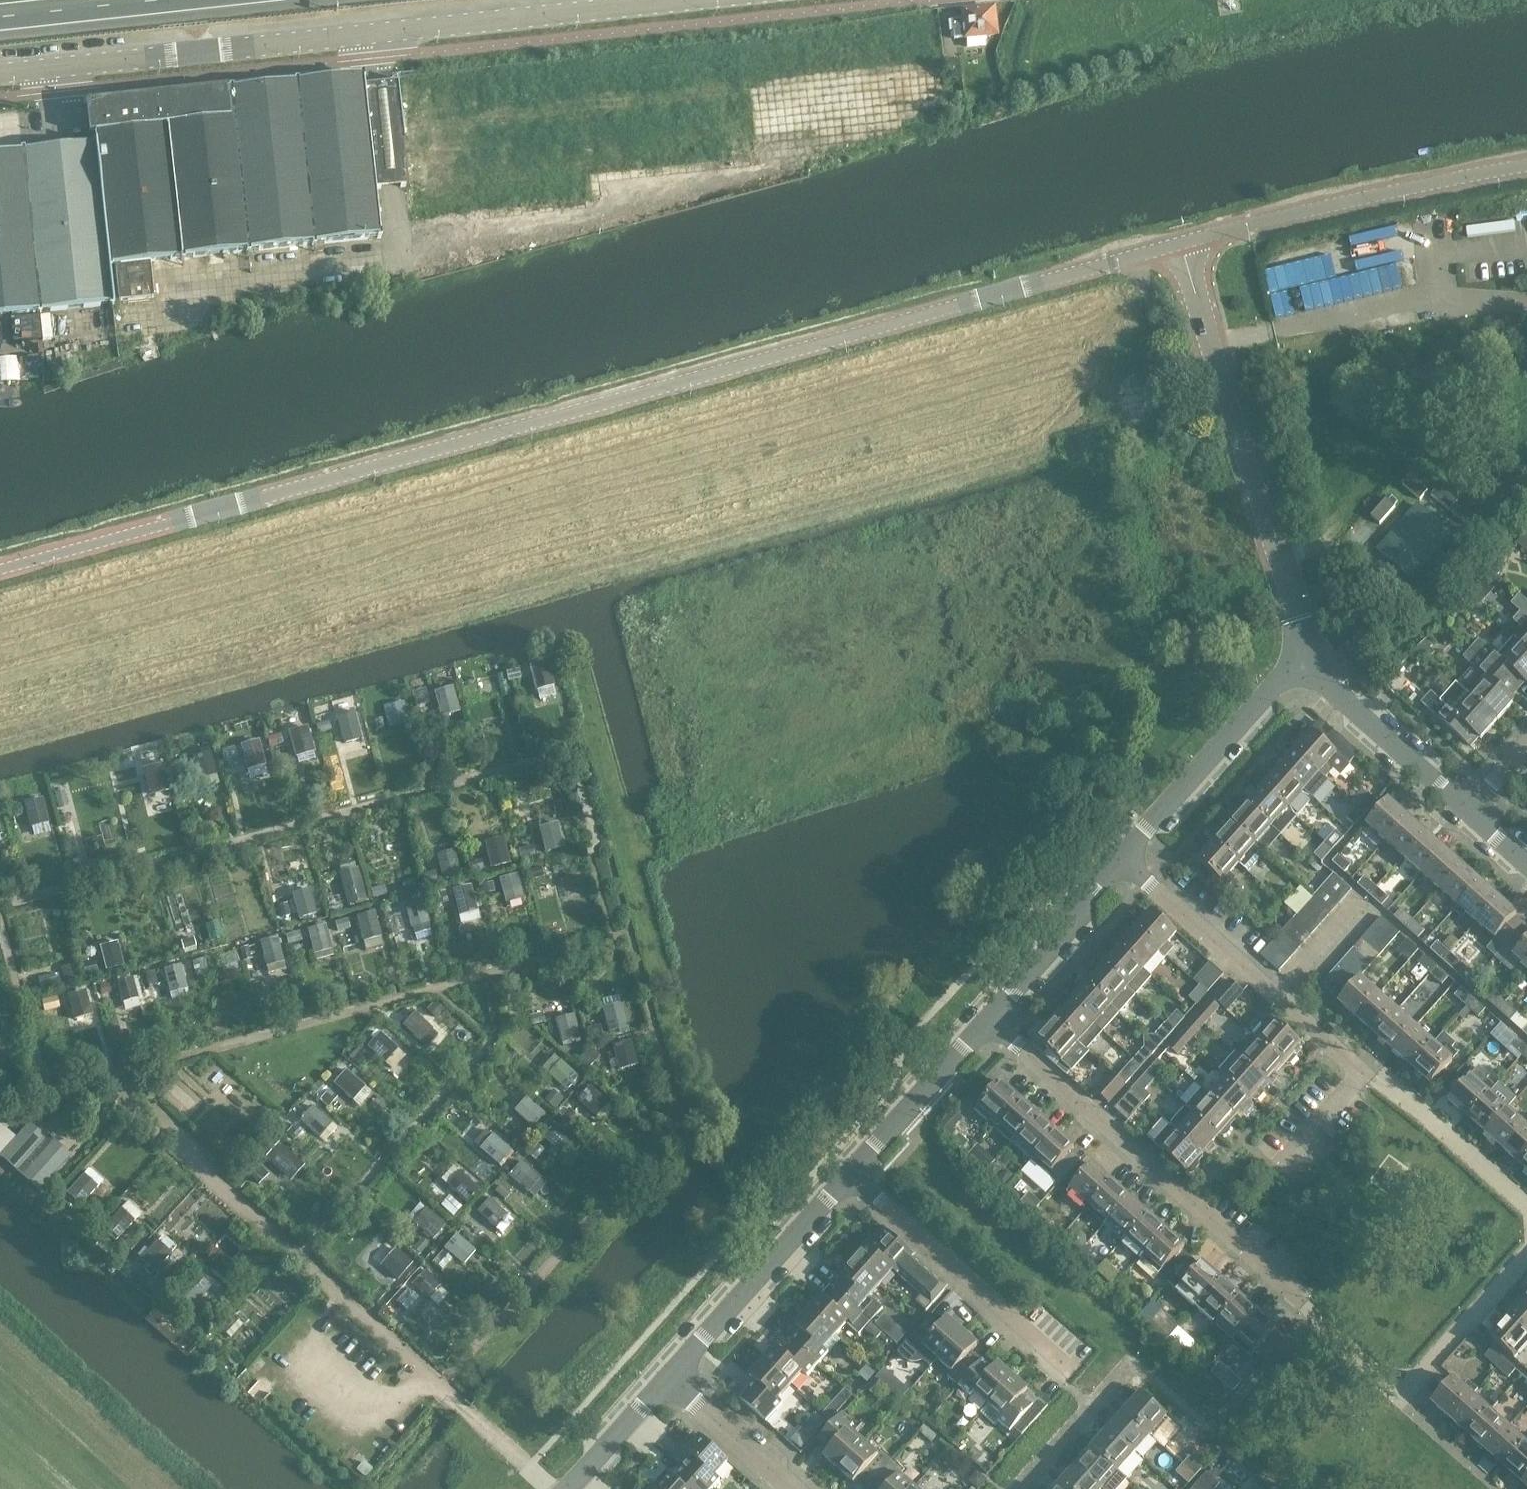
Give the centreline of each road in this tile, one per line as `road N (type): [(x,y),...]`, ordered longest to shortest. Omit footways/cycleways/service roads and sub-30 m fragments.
road 1 (tertiary): [(0,568),(1180,244)]
road 2 (residential): [(1526,1259),(1426,1372),(1400,1381),(1375,1377),(987,1021)]
road 3 (secondary): [(0,74),(663,0)]
road 4 (unclassified): [(1302,657),(1180,244)]
road 5 (track): [(1071,485),(1065,403),(1142,254),(1157,376)]
road 6 (tertiary): [(1526,170),(1348,202),(1180,244)]
road 7 (residential): [(1133,863),(1367,1074)]
road 8 (residential): [(1065,1372),(850,1167)]
road 9 (residential): [(667,1377),(850,1167)]
road 10 (residential): [(1133,863),(1302,657)]
road 11 (residential): [(1467,807),(1302,657)]
road 12 (residential): [(987,1021),(1133,863)]
road 13 (residential): [(1367,1074),(1526,1211)]
road 14 (residential): [(850,1167),(987,1021)]
road 15 (residential): [(790,1488),(667,1377)]
road 16 (residential): [(559,1488),(667,1377)]
road 17 (motorway): [(0,15),(141,0)]
road 18 (residential): [(1285,1163),(1367,1074)]

